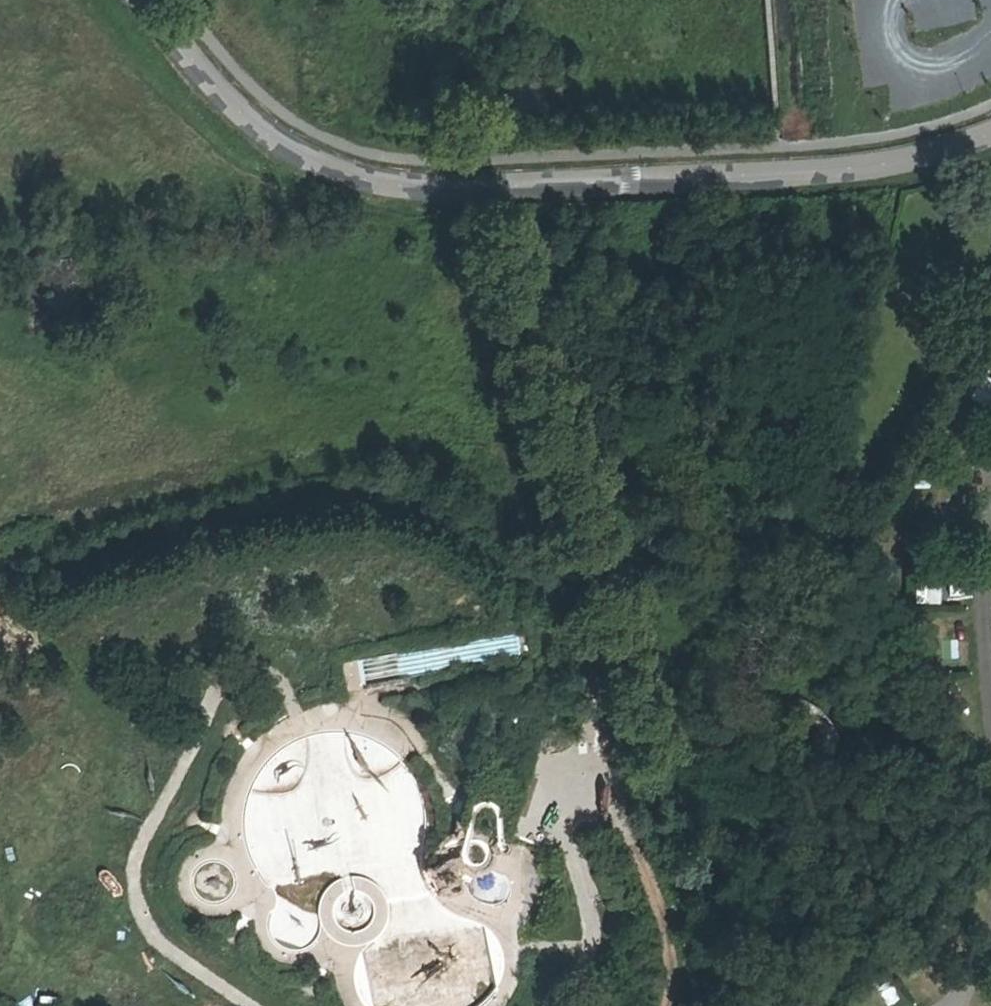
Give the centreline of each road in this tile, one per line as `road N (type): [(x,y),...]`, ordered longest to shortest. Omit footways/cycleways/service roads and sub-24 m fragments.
road 1 (residential): [(144,0),(207,81),(259,130),(322,169),(398,187),(866,173),(947,157),(990,136)]

